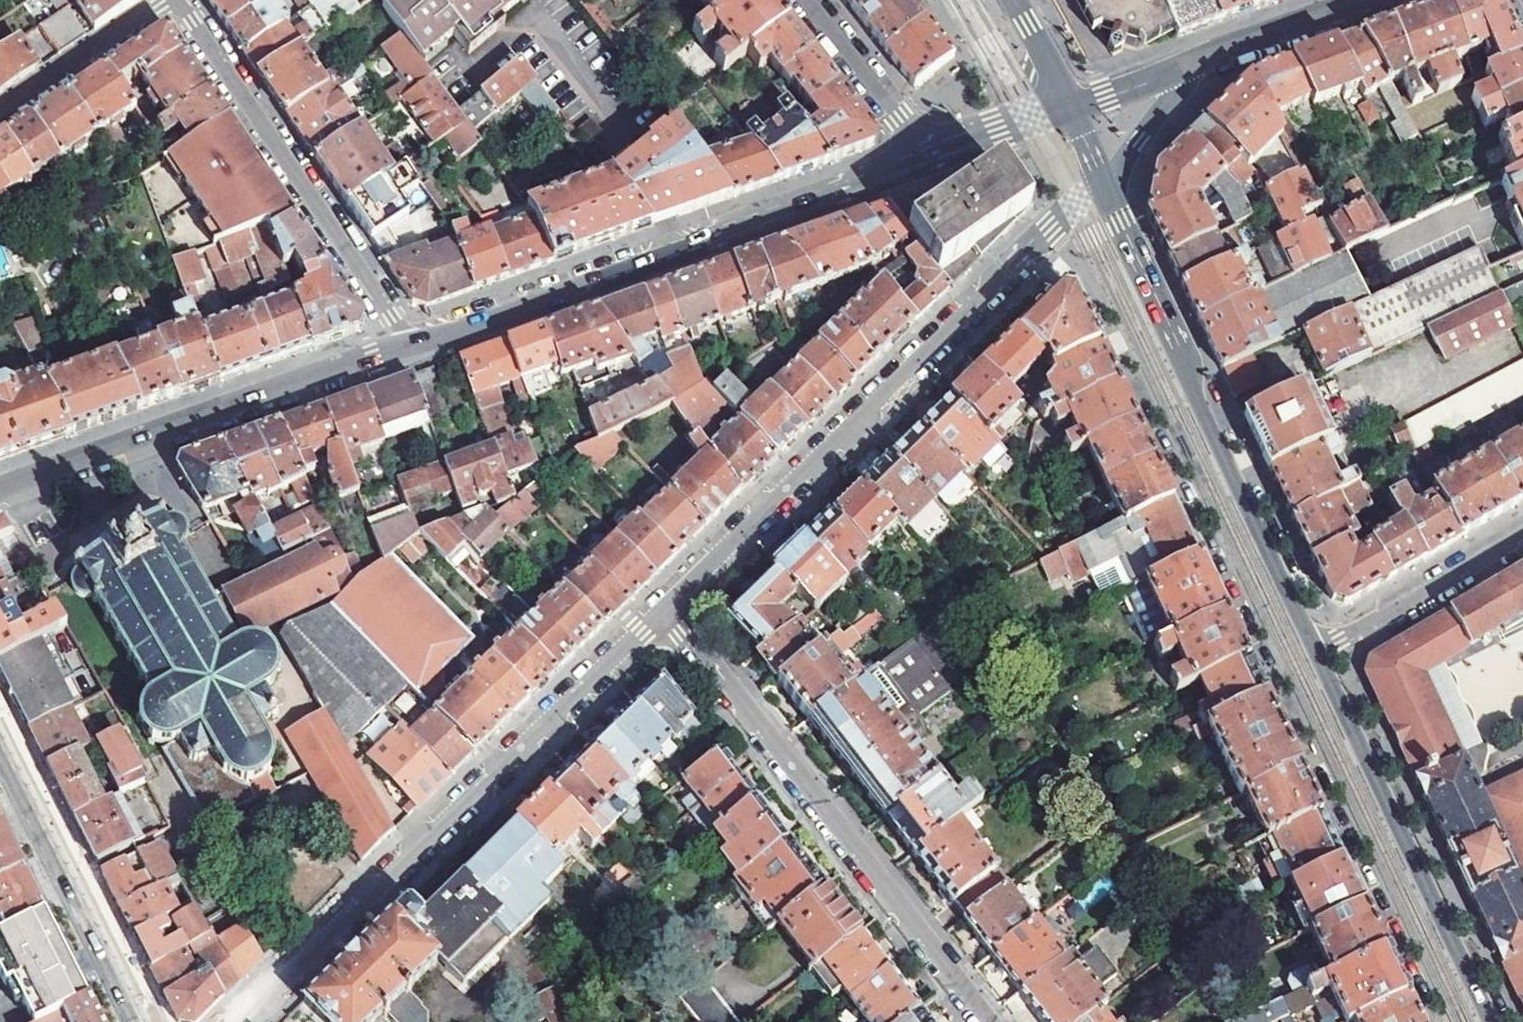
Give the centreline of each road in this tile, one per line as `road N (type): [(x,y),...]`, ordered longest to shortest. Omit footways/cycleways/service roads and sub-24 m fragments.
road 1 (residential): [(667,614),(239,1021)]
road 2 (secondary): [(407,344),(919,157)]
road 3 (residential): [(986,1021),(667,614)]
road 4 (secondary): [(1316,652),(1145,289),(1110,182)]
road 5 (residential): [(667,614),(1007,270)]
road 6 (secondary): [(0,488),(407,344)]
road 7 (residential): [(181,0),(407,344)]
road 8 (secondary): [(1494,1021),(1316,652)]
road 9 (secondary): [(0,750),(135,1021)]
road 10 (residential): [(1522,532),(1316,652)]
road 11 (residential): [(0,111),(164,0)]
road 12 (residential): [(919,157),(911,134),(808,0)]
road 13 (secondary): [(1202,57),(1355,0)]
road 14 (secondary): [(919,157),(1071,106)]
road 15 (residential): [(1110,182),(1202,57)]
road 16 (secondary): [(1071,106),(1202,57)]
road 17 (secondary): [(1071,106),(1012,0)]

